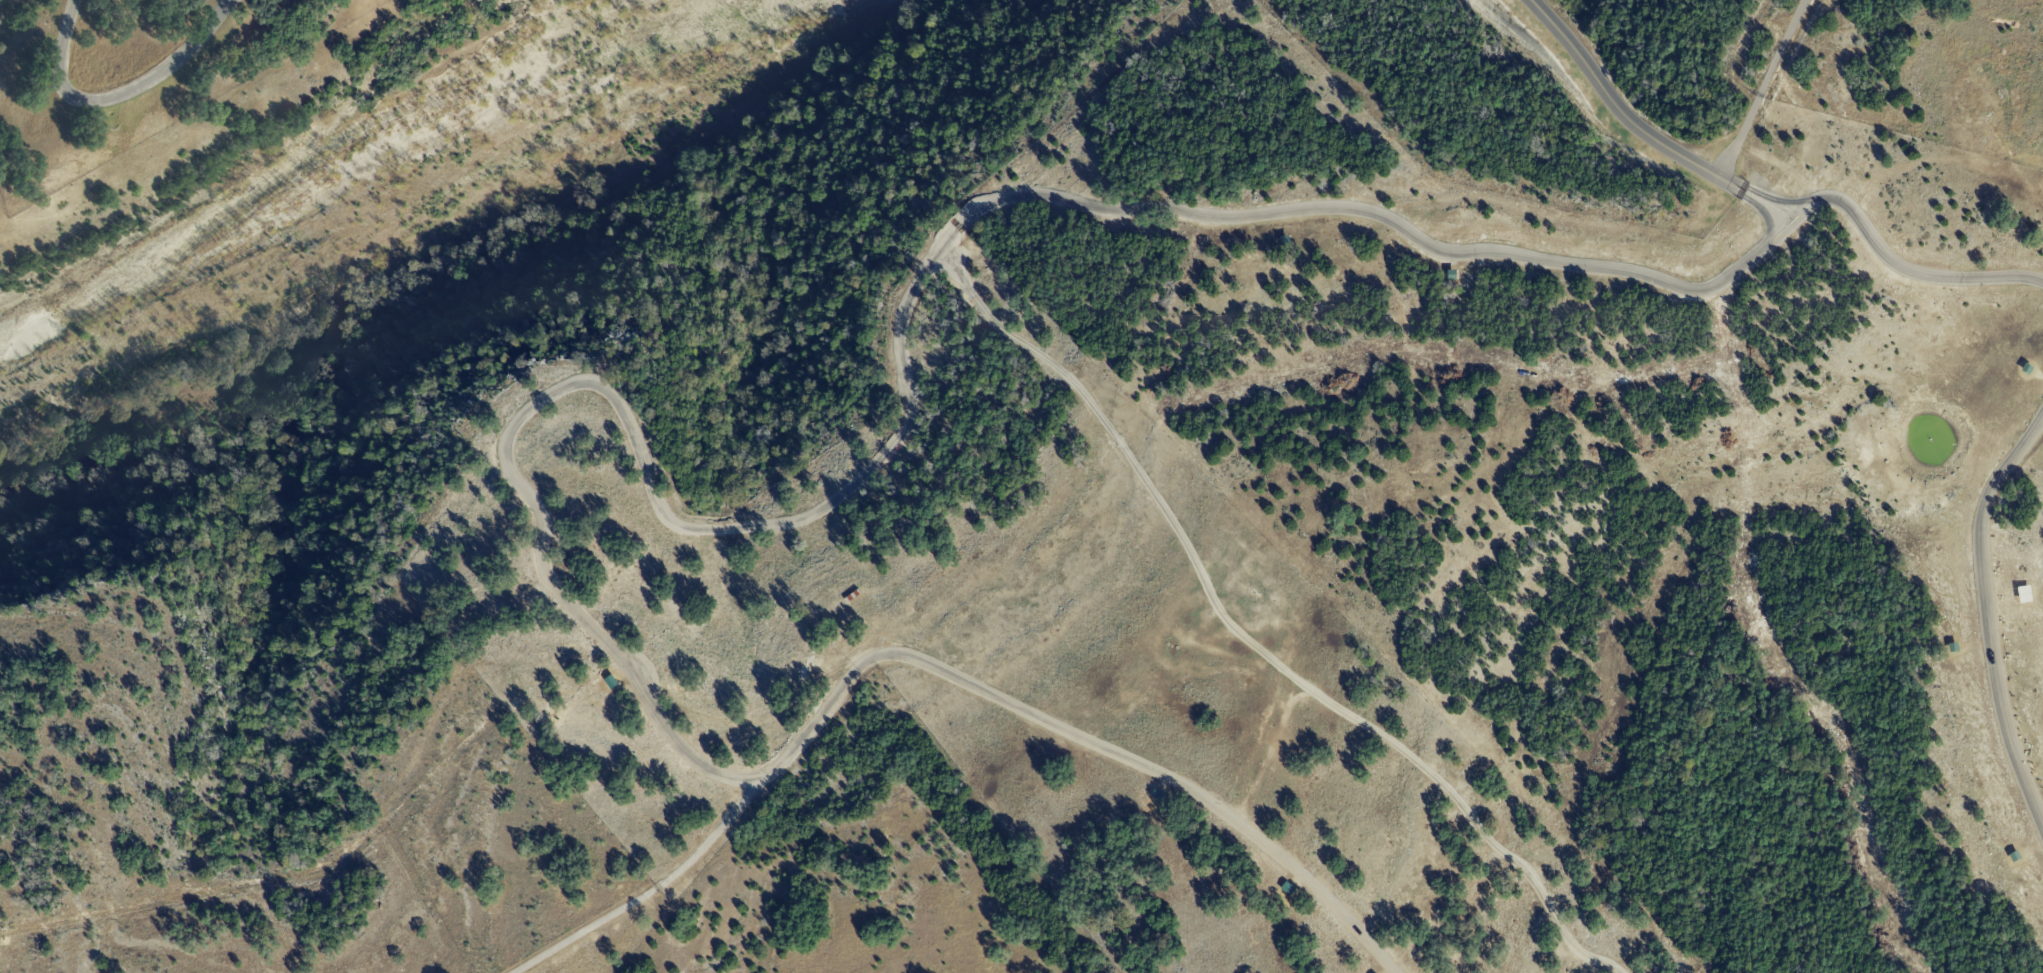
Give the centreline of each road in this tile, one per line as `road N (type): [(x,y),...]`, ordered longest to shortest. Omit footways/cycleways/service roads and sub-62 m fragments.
road 1 (residential): [(1392,972),(1308,881),(1204,799),(906,657),(882,653),(861,662),(786,756),(754,780),(709,773),(545,575),(544,527),(509,473),(508,430),(563,388),(588,386),(605,392),(625,419),(670,525),(699,531),(806,517),(904,429),(900,320),(915,282),(949,237),(1012,193),(1064,195),(1120,211),(1220,216),(1328,203),(1378,213),(1450,255),(1524,253),(1641,271),(1685,288),(1740,269),(1814,199),(1842,203),(1908,271),(2042,285)]
road 2 (residential): [(2042,418),(1994,481),(1981,555),(2000,698),(2042,832)]
road 3 (residential): [(1766,206),(1633,125),(1530,0)]
road 4 (residential): [(231,0),(177,60),(97,99),(77,98),(60,81),(75,0)]

